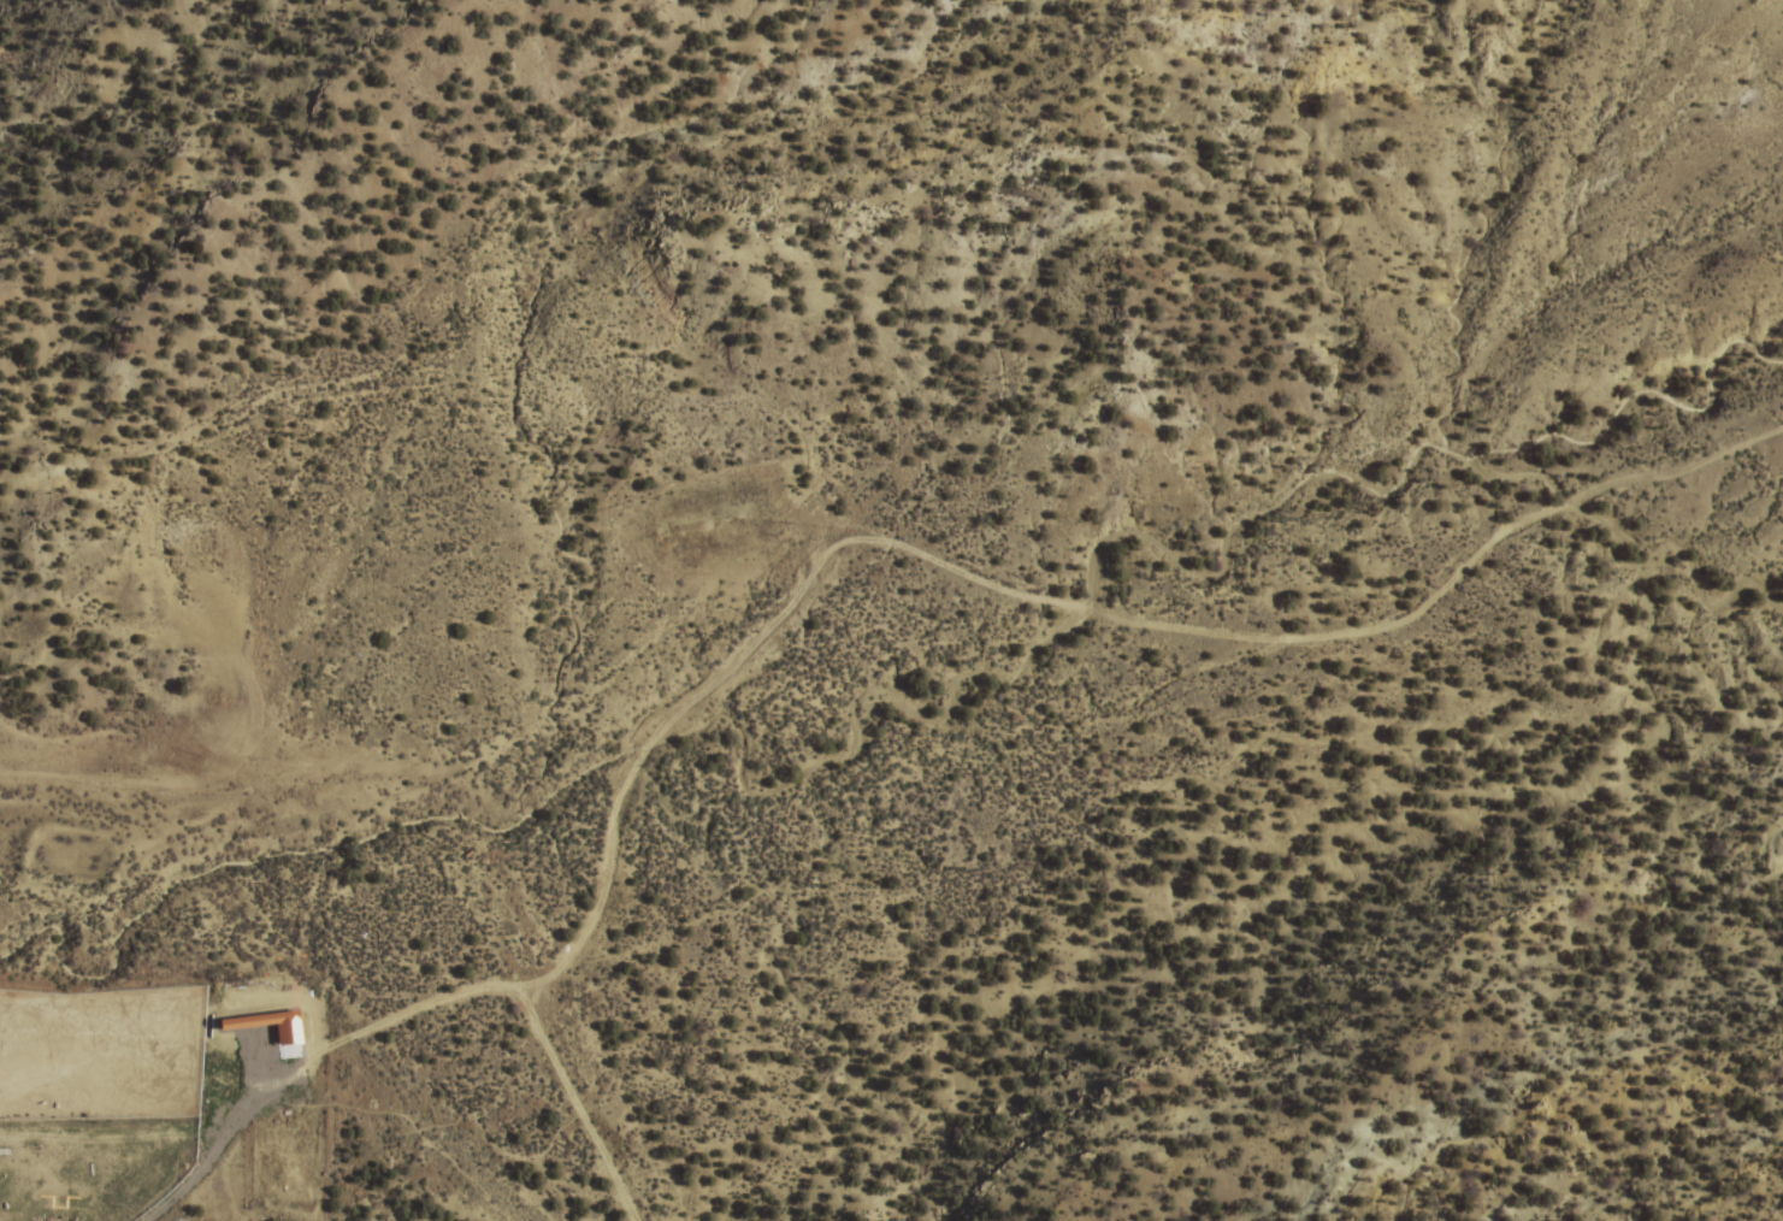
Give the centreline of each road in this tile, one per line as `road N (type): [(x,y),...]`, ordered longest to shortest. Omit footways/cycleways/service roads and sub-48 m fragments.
road 1 (track): [(142,1220),(195,1179),(253,1090),(291,1061),(441,998),(498,984),(522,996),(539,1020),(645,1220)]

